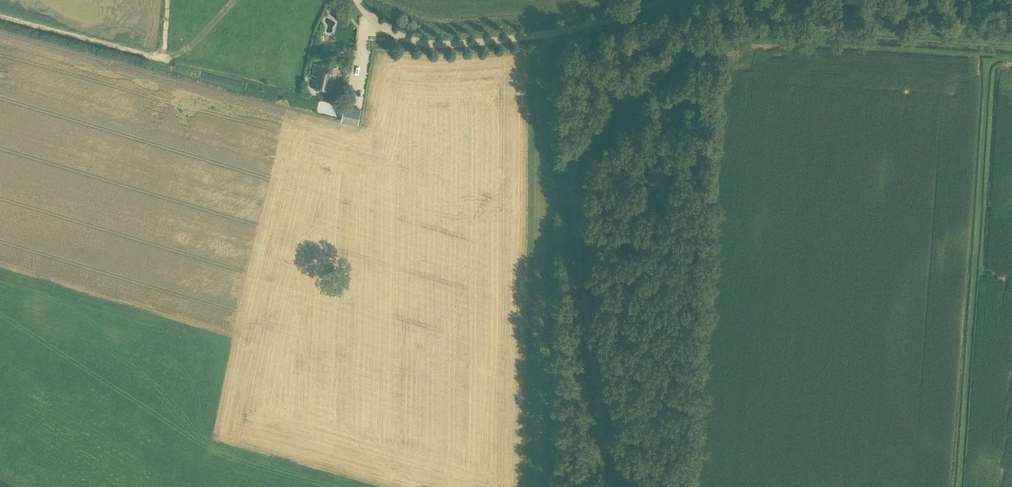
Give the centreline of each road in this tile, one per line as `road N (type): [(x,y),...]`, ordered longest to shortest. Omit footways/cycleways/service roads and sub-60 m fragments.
road 1 (unclassified): [(357,0),(390,31),(424,44),(548,33),(660,0)]

